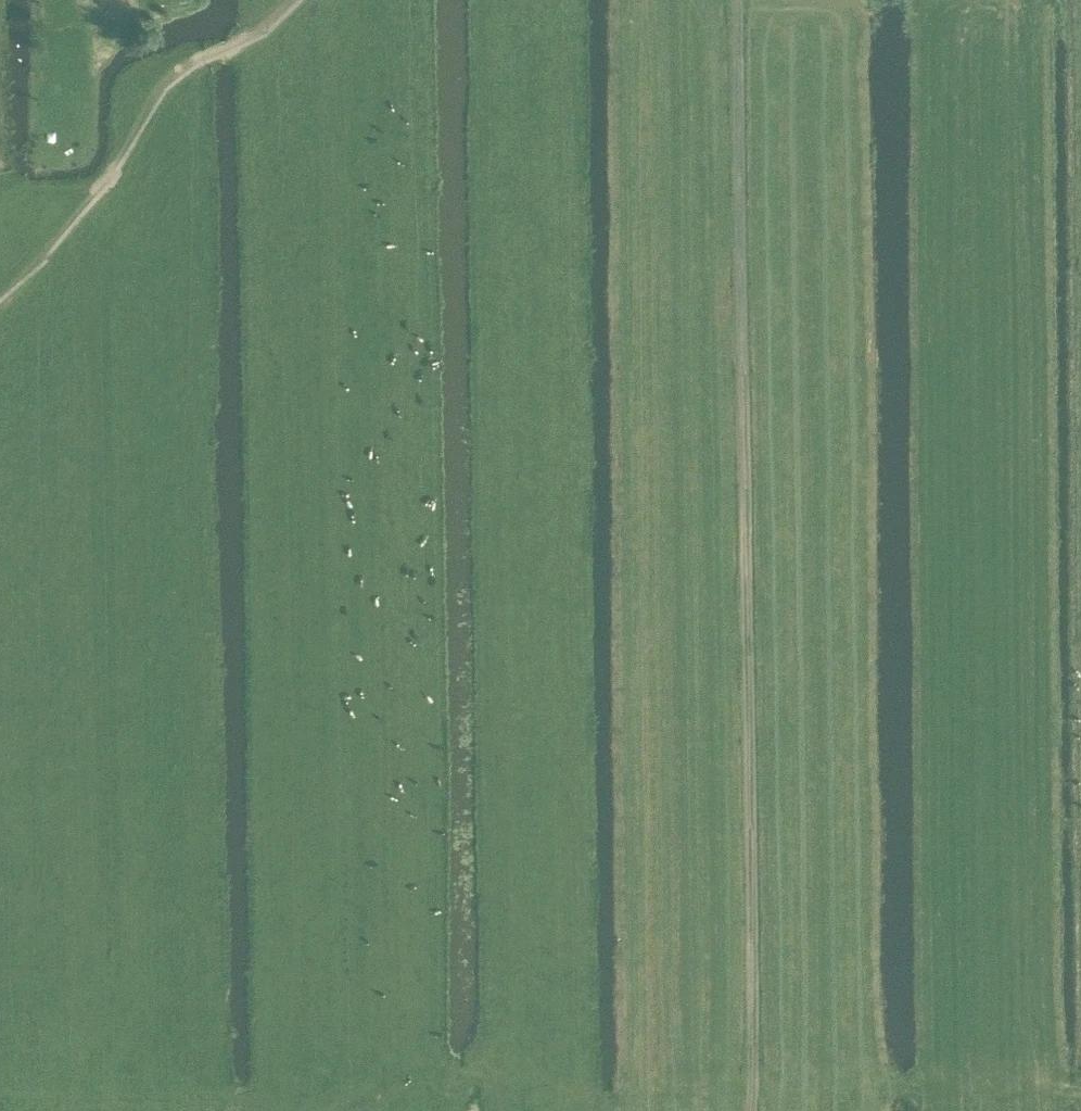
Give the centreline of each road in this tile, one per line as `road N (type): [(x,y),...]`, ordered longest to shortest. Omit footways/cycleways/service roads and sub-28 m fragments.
road 1 (track): [(752,1110),(757,784),(738,0)]

